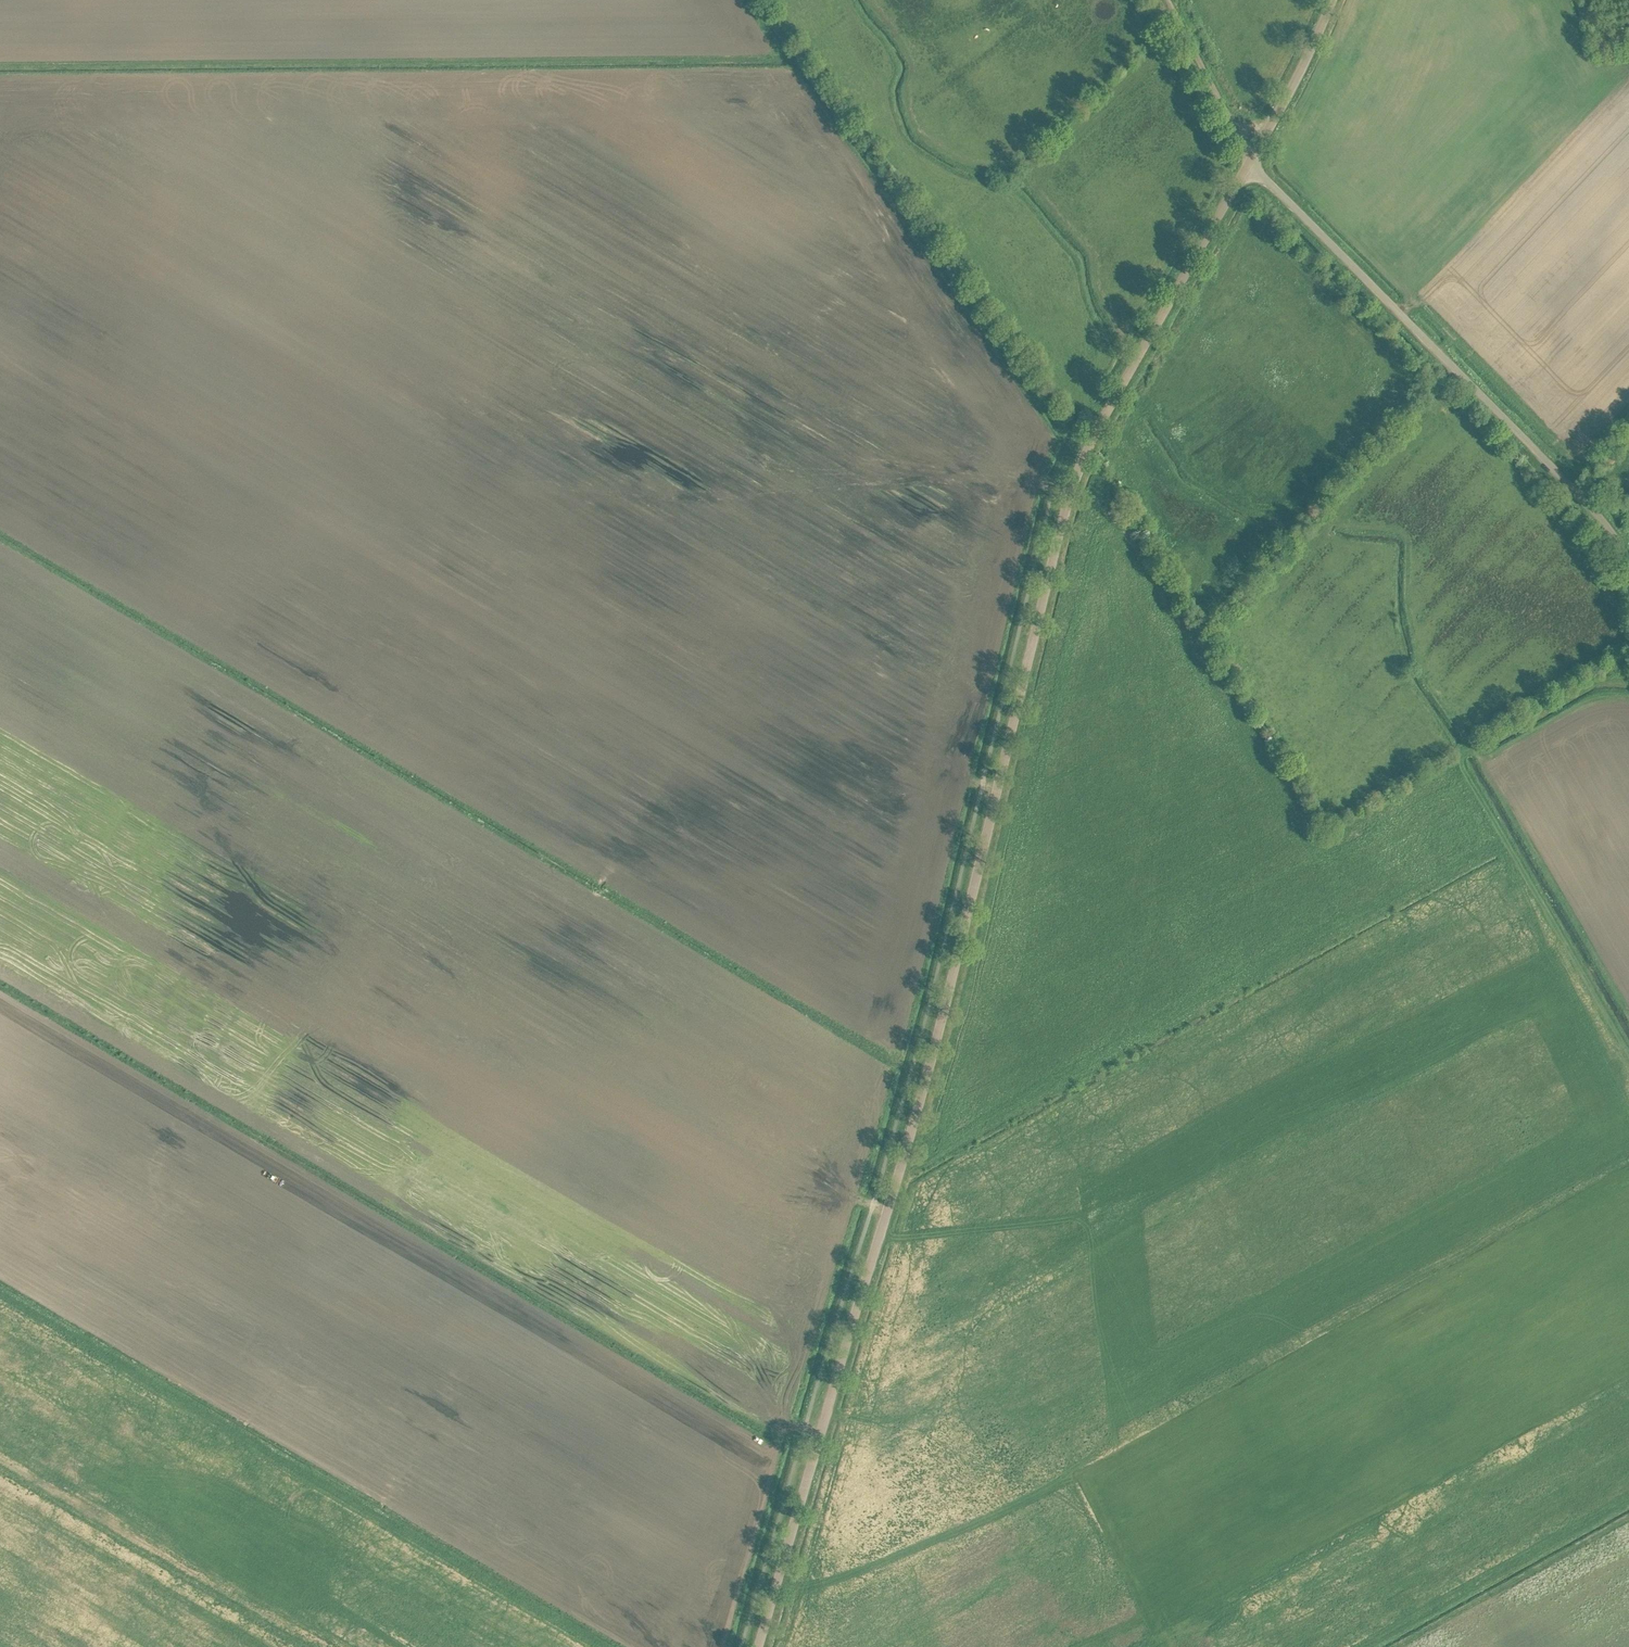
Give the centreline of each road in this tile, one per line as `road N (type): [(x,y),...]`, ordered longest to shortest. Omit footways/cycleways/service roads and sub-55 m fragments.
road 1 (tertiary): [(758,1646),(928,1069),(1070,493),(1247,165)]
road 2 (unclassified): [(1628,566),(1584,500),(1247,165)]
road 3 (track): [(1628,695),(1593,697),(1477,755),(1628,1025)]
road 4 (unclassified): [(1261,141),(1235,129),(1168,0)]
road 5 (tertiary): [(1261,141),(1330,0)]

